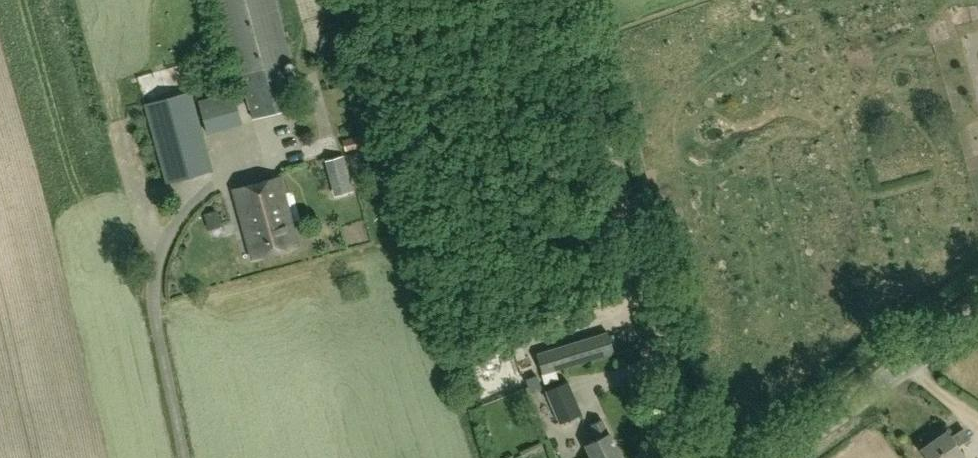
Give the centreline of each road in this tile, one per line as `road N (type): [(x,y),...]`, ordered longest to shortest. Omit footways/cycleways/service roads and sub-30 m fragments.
road 1 (track): [(564,0),(703,457)]
road 2 (tertiary): [(780,457),(977,319)]

